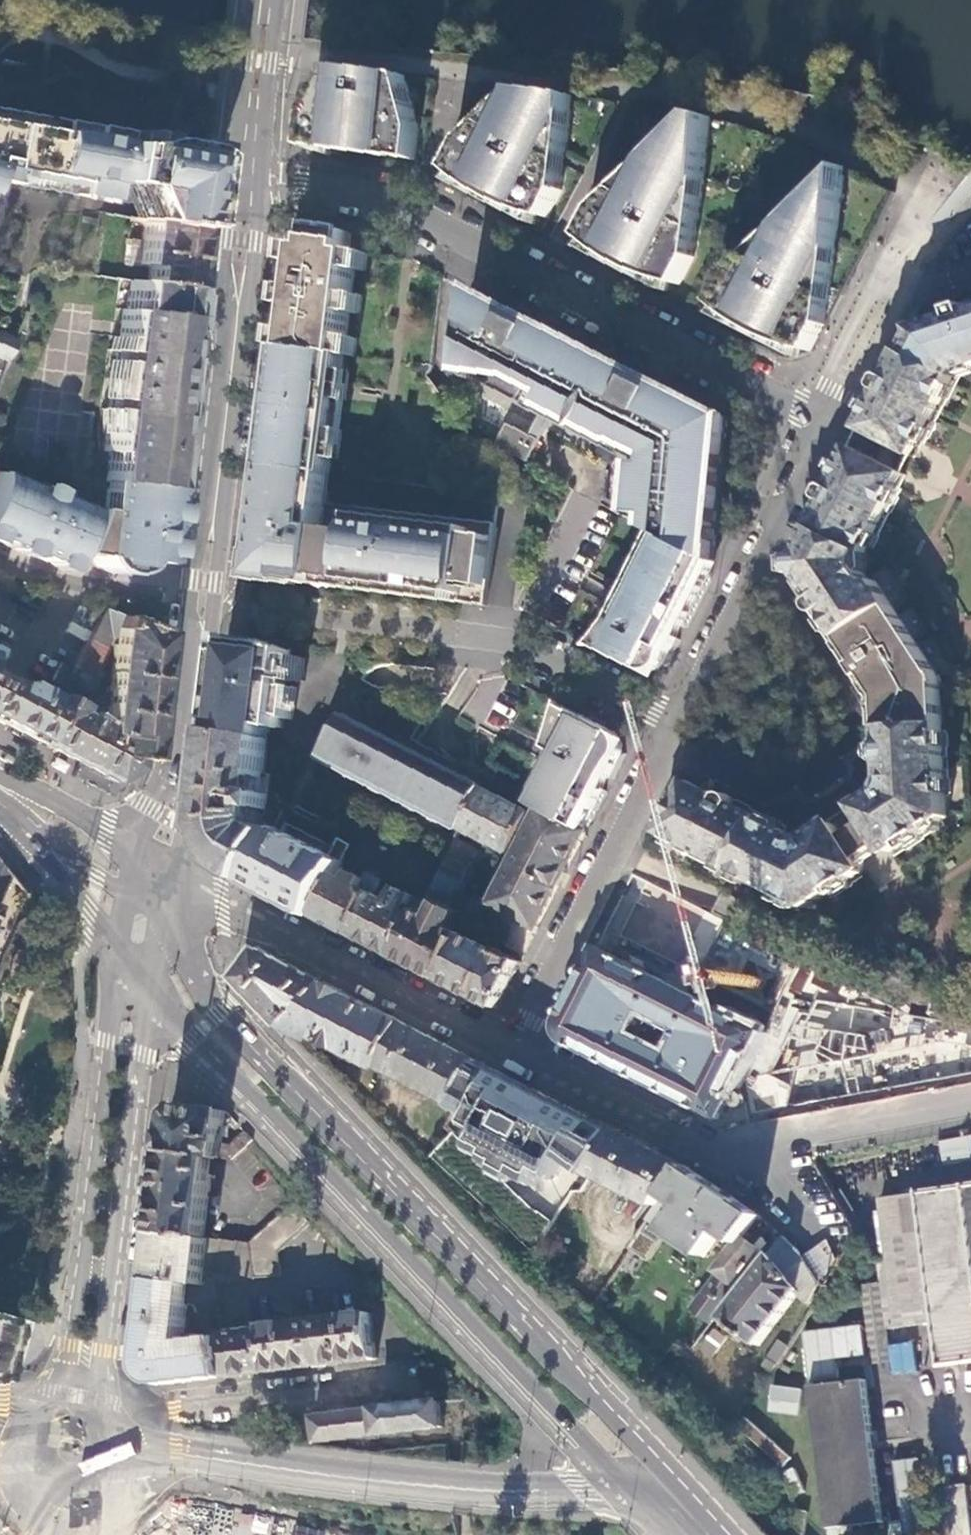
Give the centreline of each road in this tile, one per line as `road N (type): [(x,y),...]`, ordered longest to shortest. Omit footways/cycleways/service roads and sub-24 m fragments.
road 1 (primary): [(725,1527),(214,1006),(166,935)]
road 2 (secondary): [(175,888),(252,238),(247,180)]
road 3 (primary): [(154,1006),(638,1501)]
road 4 (residential): [(825,419),(401,206),(247,180)]
road 5 (tertiary): [(149,1444),(449,1487),(638,1501)]
road 6 (tertiary): [(124,971),(70,1347),(48,1428)]
road 7 (tertiary): [(95,1434),(154,1006)]
road 8 (secondary): [(247,180),(229,236),(184,600)]
road 9 (residential): [(516,1047),(275,923),(175,888)]
road 10 (residential): [(516,1047),(675,722)]
road 11 (residential): [(675,722),(825,419)]
road 12 (residential): [(838,394),(861,381),(909,286),(882,272),(833,366)]
road 13 (residential): [(149,1444),(182,1406),(391,1380)]
road 14 (residential): [(675,722),(508,639),(444,633)]
road 15 (residential): [(970,1102),(732,1150)]
road 16 (residential): [(732,1150),(516,1047)]
road 17 (secondary): [(184,600),(165,771),(149,806)]
road 18 (residential): [(0,560),(47,579),(184,600)]
road 19 (primary): [(14,826),(124,971)]
road 20 (secondary): [(264,0),(247,180)]
road 21 (secondary): [(14,826),(47,835),(98,878),(140,887)]
road 22 (residential): [(820,1235),(767,1174),(732,1150)]
road 23 (primary): [(108,829),(0,771)]

